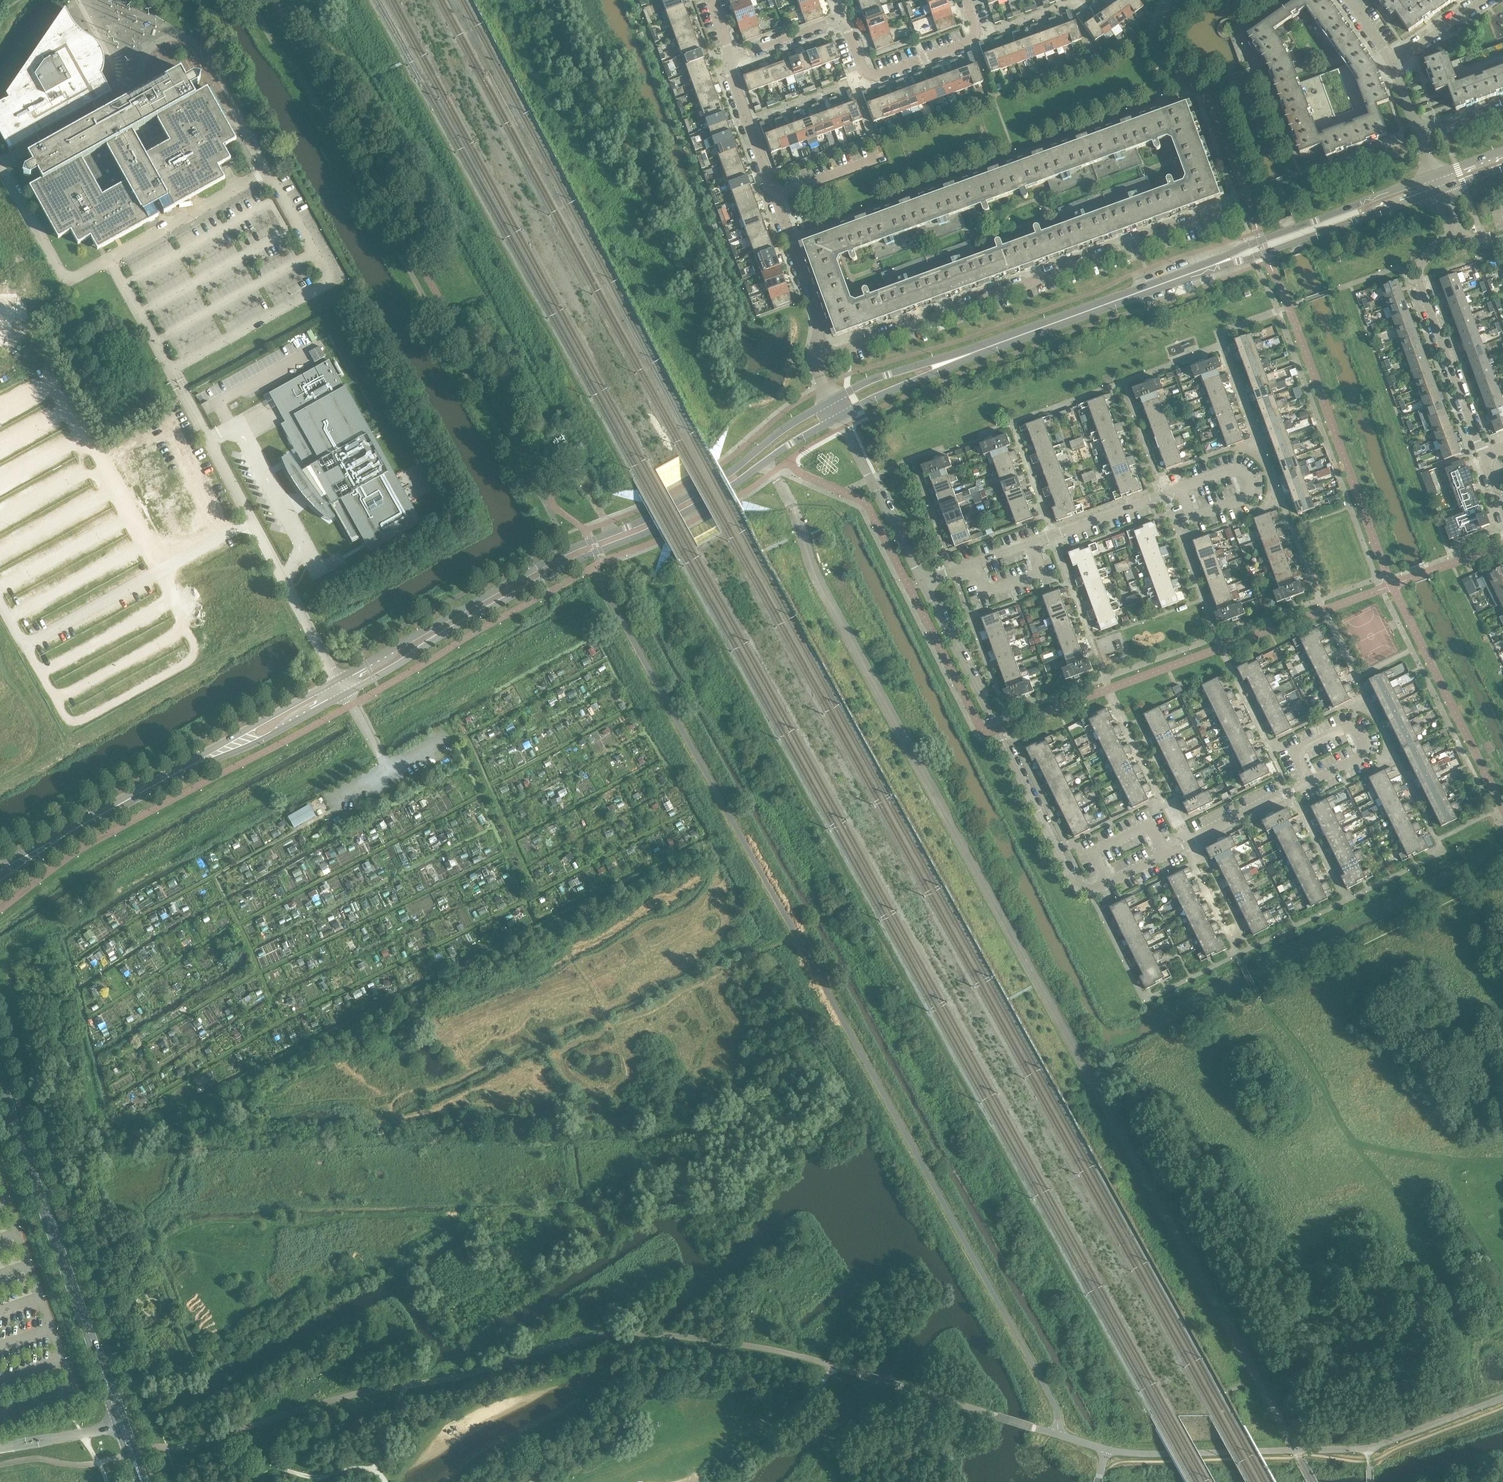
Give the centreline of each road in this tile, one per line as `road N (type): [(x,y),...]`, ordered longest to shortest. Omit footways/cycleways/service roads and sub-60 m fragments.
road 1 (tertiary): [(831,399),(697,492),(556,557),(188,767)]
road 2 (tertiary): [(188,767),(260,741),(561,568),(702,502),(840,417)]
road 3 (residential): [(815,346),(838,352),(1221,215)]
road 4 (residential): [(1089,890),(1072,882),(923,581)]
road 5 (tertiary): [(106,1381),(0,1080)]
road 6 (residential): [(815,346),(817,318),(728,59)]
road 7 (tertiary): [(971,353),(1215,264)]
road 8 (residential): [(1483,456),(1416,272),(1453,226)]
road 9 (residential): [(1089,890),(1310,783)]
road 10 (tertiary): [(1435,176),(1215,264)]
road 11 (tertiary): [(1215,264),(1440,190)]
road 12 (residential): [(923,581),(840,417)]
road 13 (residential): [(975,34),(876,75),(862,68),(845,17)]
road 14 (tertiary): [(36,853),(188,767)]
road 15 (residential): [(1032,543),(1181,487)]
road 16 (tertiary): [(971,353),(831,399)]
road 17 (tertiary): [(840,417),(971,353)]
road 18 (residential): [(1358,759),(1364,736),(1340,729),(1295,752),(1310,783)]
road 19 (residential): [(845,17),(728,59)]
road 20 (residential): [(975,564),(985,593),(1043,572),(1032,543)]

